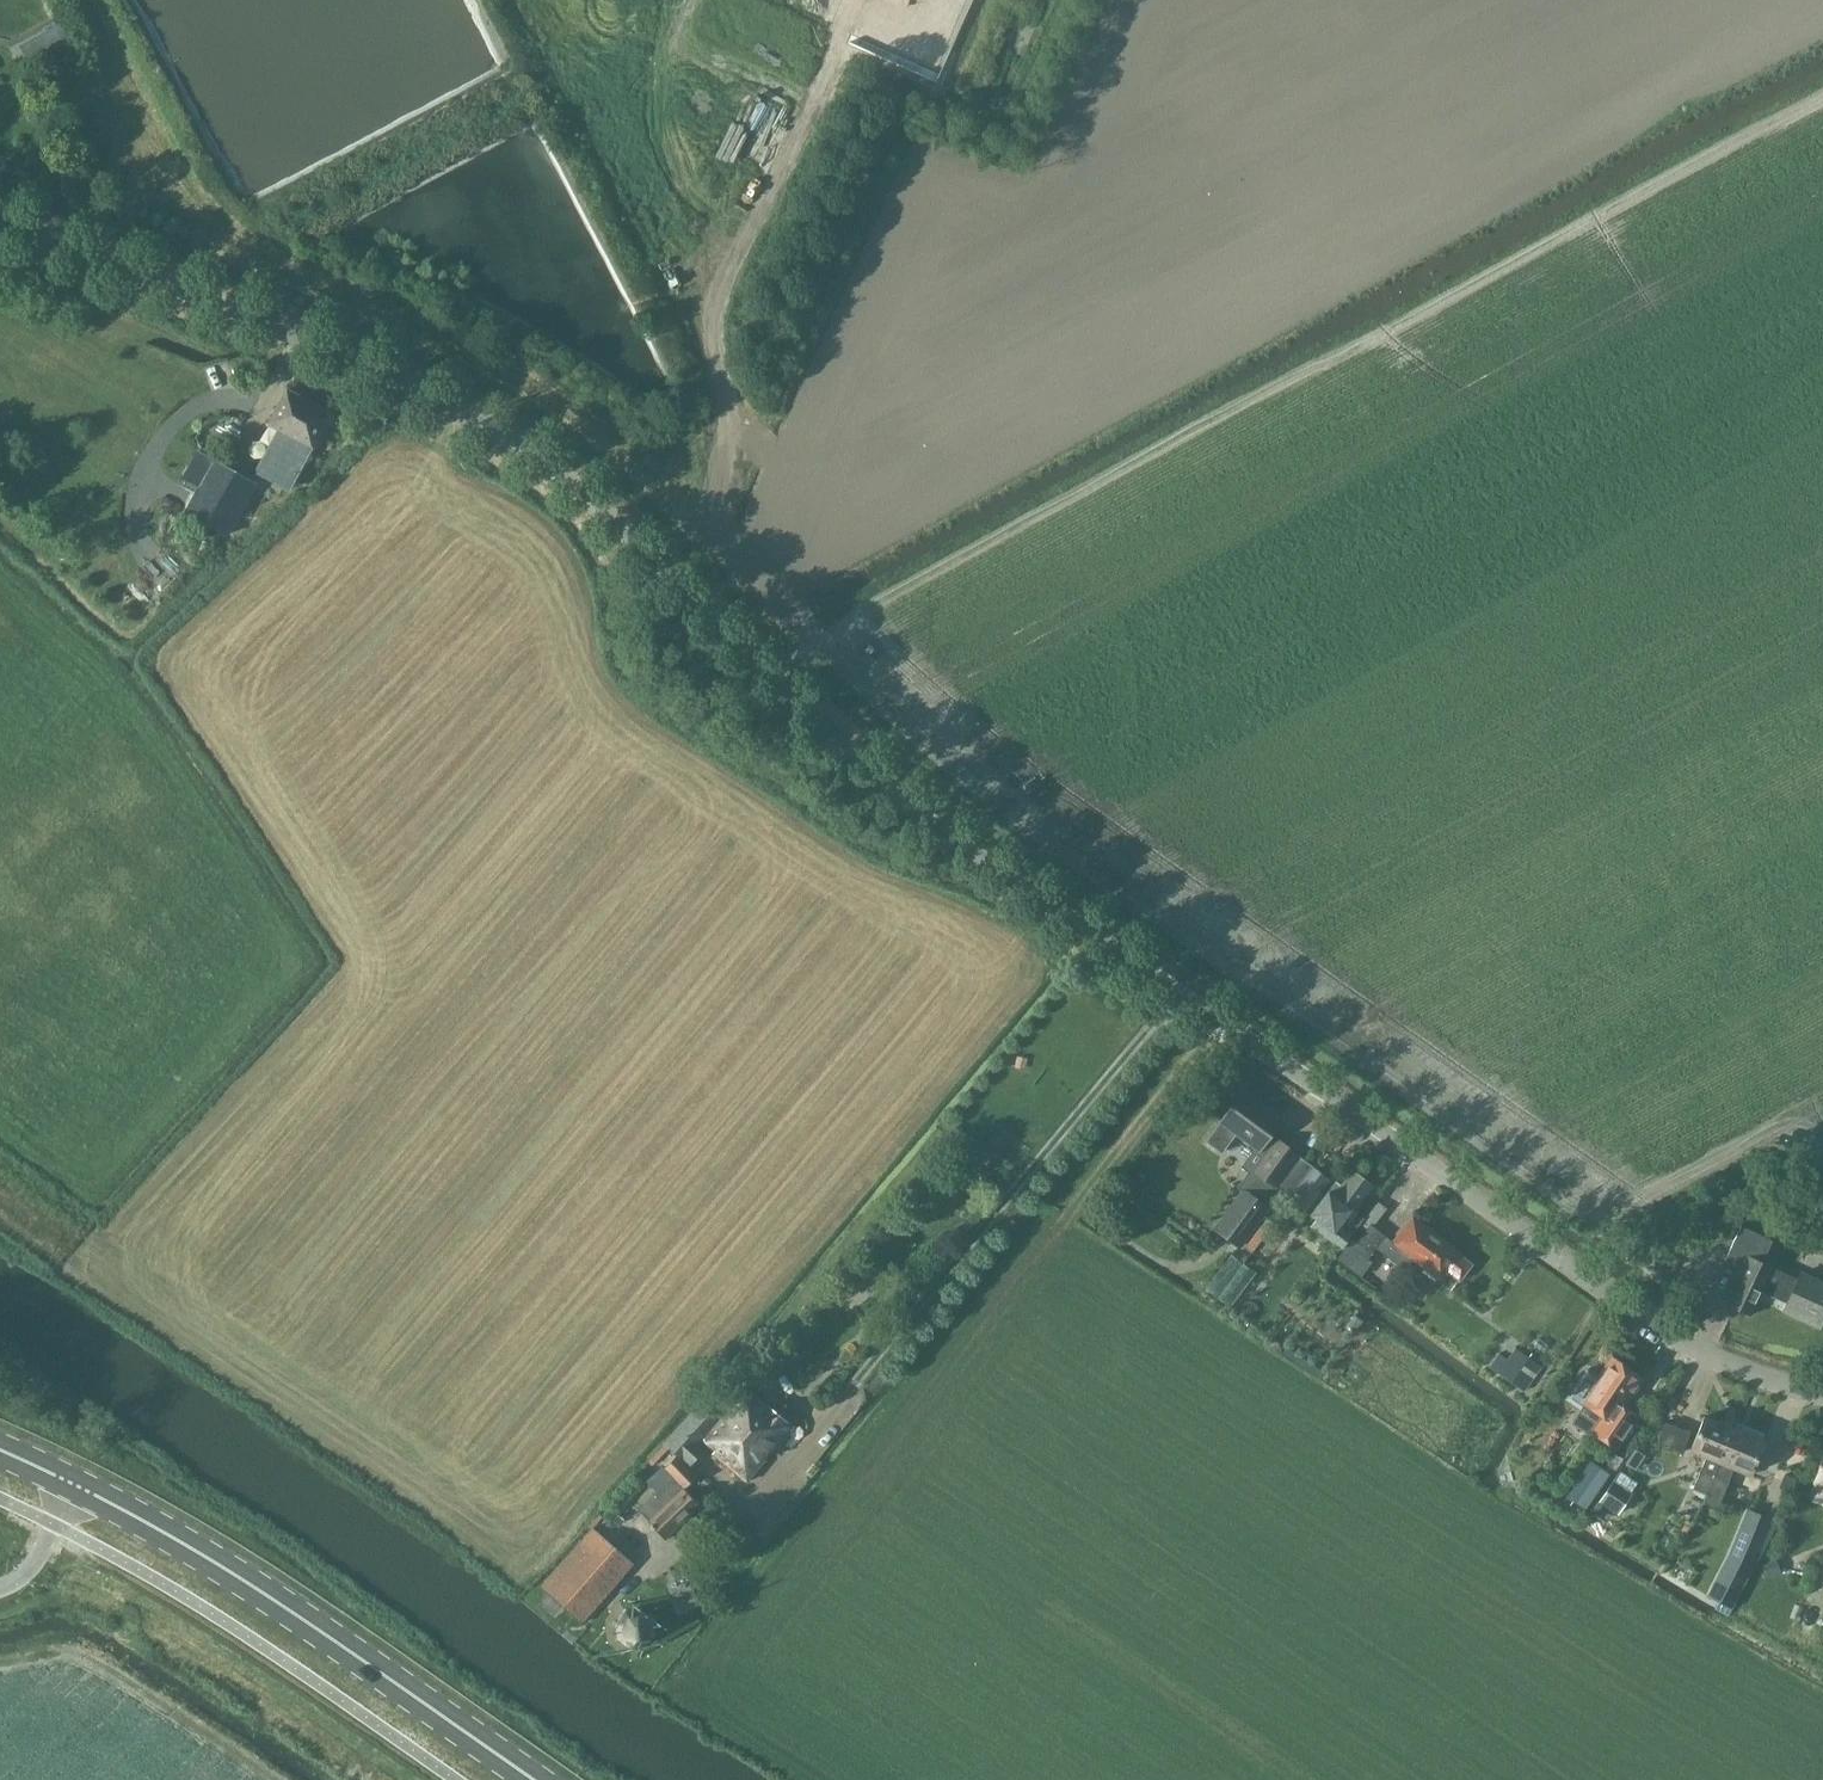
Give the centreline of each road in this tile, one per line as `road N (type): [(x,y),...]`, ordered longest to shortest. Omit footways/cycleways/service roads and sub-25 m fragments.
road 1 (tertiary): [(1822,1392),(1738,1367),(1664,1329),(902,800),(776,693),(552,471),(463,416),(259,319),(0,222)]
road 2 (primary): [(534,1779),(257,1589),(0,1448)]

